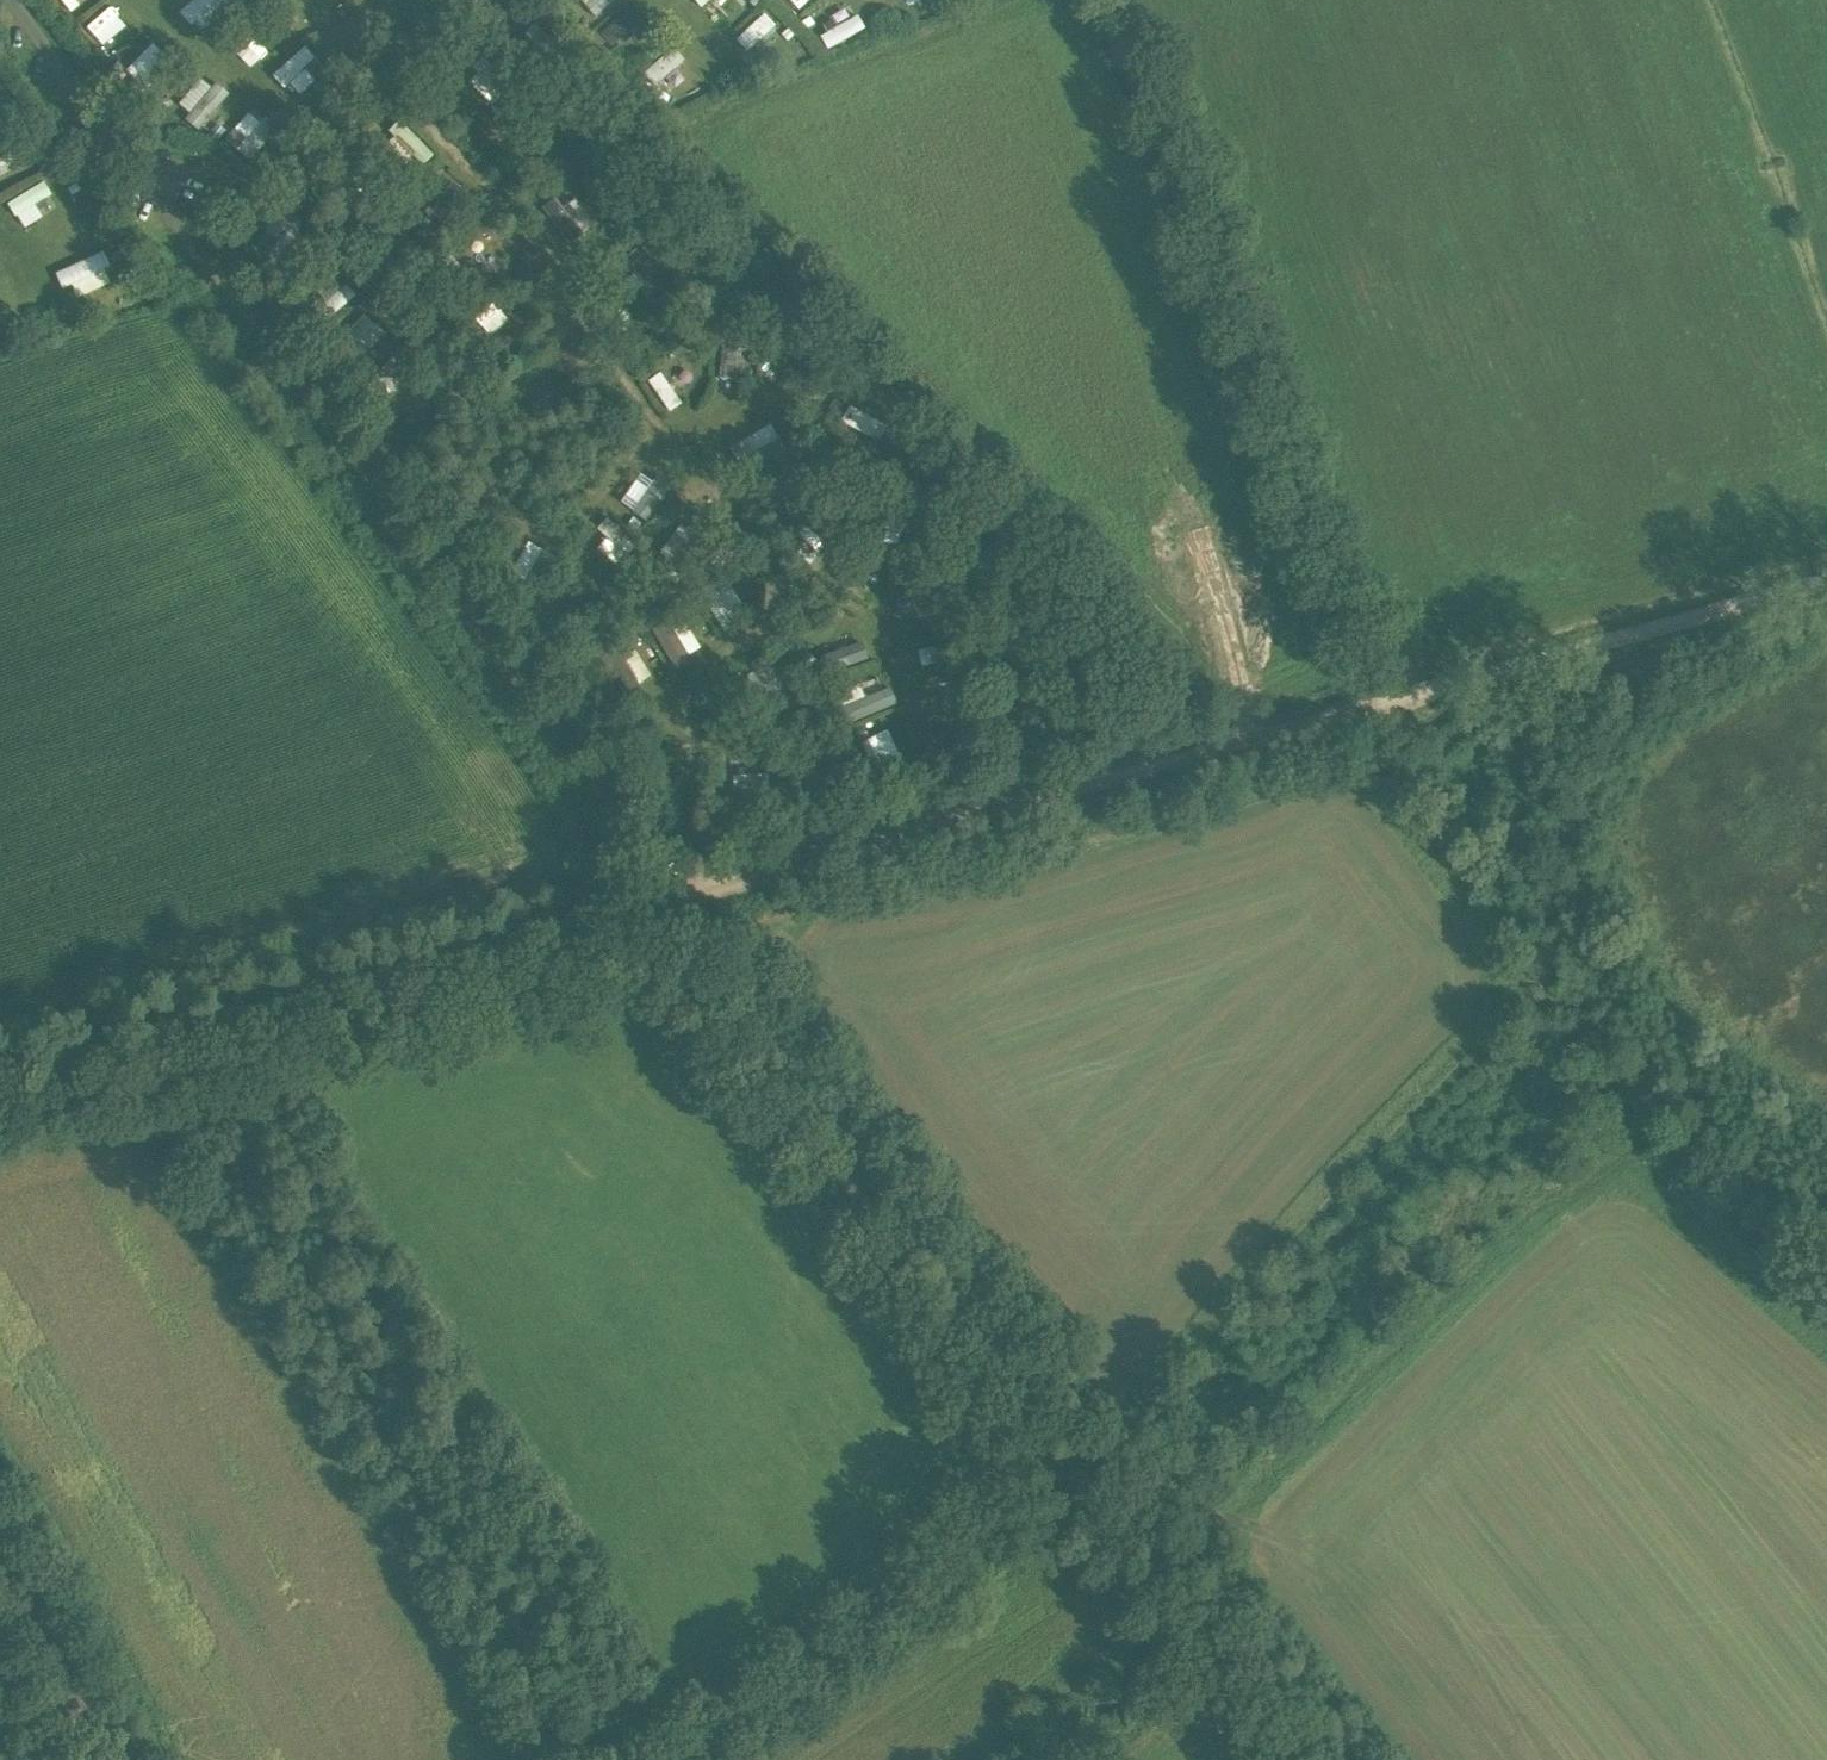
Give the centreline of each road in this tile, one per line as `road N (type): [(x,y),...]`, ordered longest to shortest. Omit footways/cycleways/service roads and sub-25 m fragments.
road 1 (unclassified): [(1826,584),(712,891),(0,1071)]
road 2 (unclassified): [(145,188),(2,0)]
road 3 (track): [(113,1759),(0,1557)]

